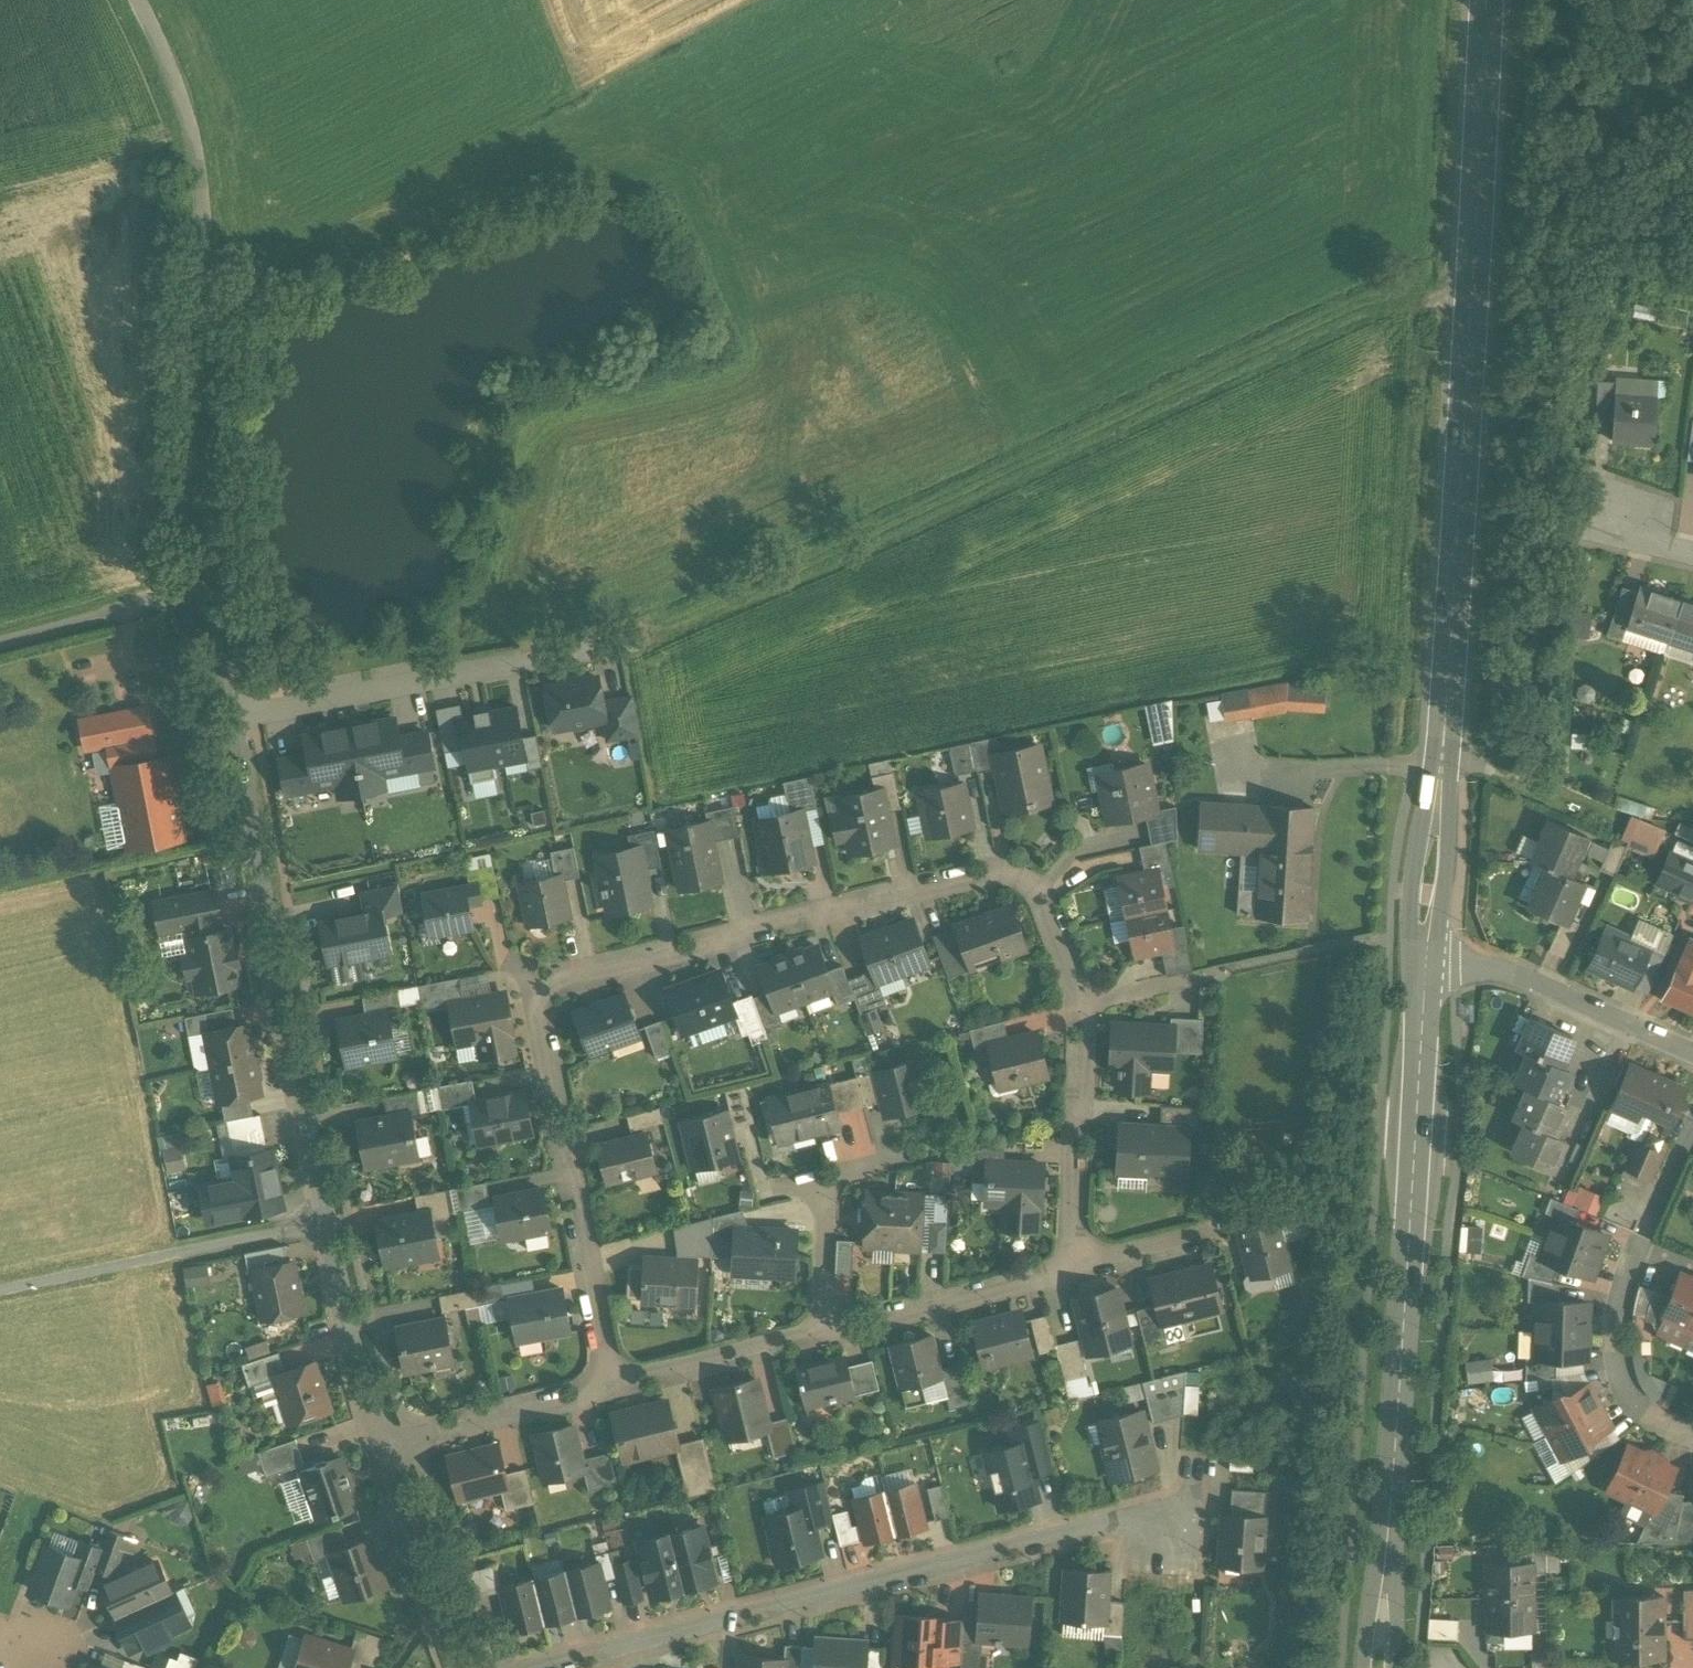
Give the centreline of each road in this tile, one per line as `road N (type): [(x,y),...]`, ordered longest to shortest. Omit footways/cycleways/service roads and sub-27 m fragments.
road 1 (residential): [(1075,1274),(1086,1001),(1050,910),(1030,881),(999,874),(942,883),(563,988),(544,1018),(545,1057),(611,1386)]
road 2 (secondary): [(1486,0),(1425,958)]
road 3 (track): [(1471,292),(1415,291),(1374,301),(619,643)]
road 4 (unclassified): [(385,1445),(325,1225),(234,715)]
road 5 (unclassified): [(234,715),(215,584),(203,232),(171,86),(133,0)]
road 6 (secondary): [(1425,958),(1379,1667)]
road 7 (residential): [(551,1667),(1186,1497)]
road 8 (unclassified): [(234,715),(619,643)]
road 9 (residential): [(1692,1431),(1648,1405),(1629,1380),(1623,1346),(1632,1278),(1692,1132)]
road 10 (residential): [(1425,958),(1499,969),(1692,1052)]
road 11 (residential): [(822,1334),(1075,1274)]
road 12 (unclassified): [(461,1667),(385,1445)]
road 13 (residential): [(385,1445),(611,1386)]
road 14 (residential): [(611,1386),(822,1334)]
road 15 (residential): [(822,1334),(826,1196),(835,1177),(874,1160)]
road 16 (residential): [(1075,1274),(1191,1243)]

